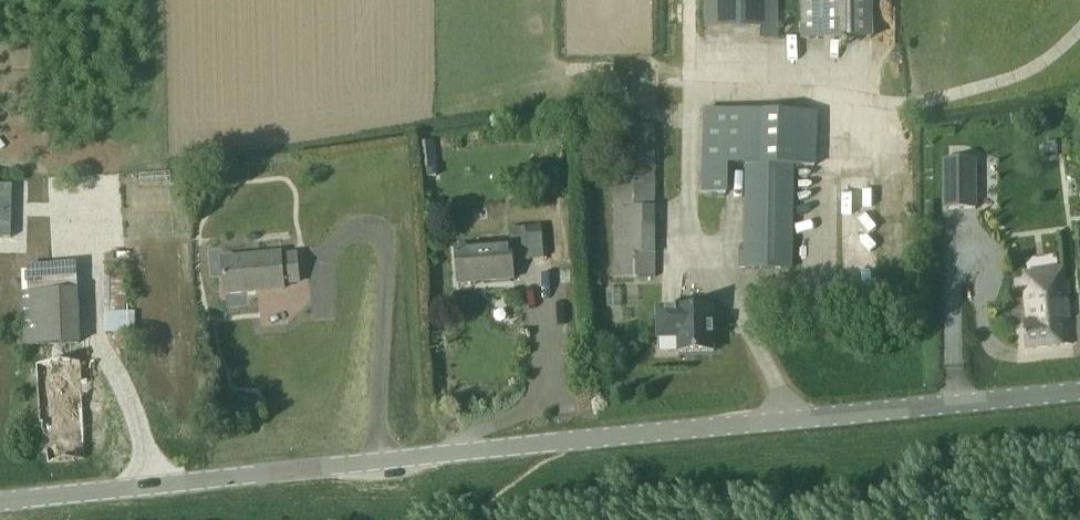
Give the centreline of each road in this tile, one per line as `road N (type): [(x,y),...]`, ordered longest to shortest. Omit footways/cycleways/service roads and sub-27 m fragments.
road 1 (tertiary): [(0,502),(1079,390)]

